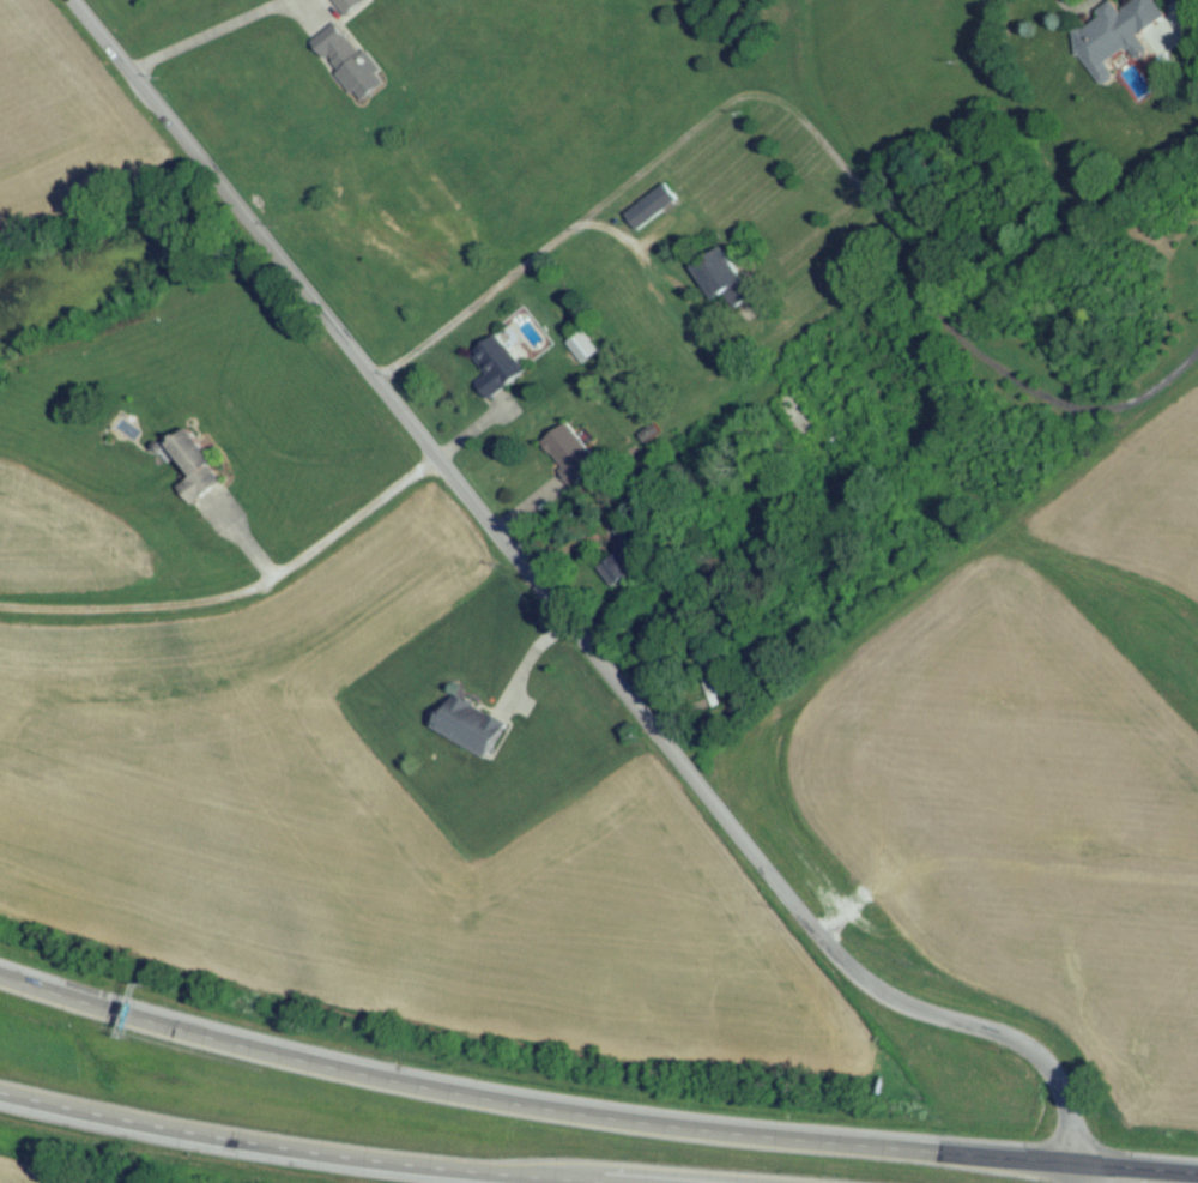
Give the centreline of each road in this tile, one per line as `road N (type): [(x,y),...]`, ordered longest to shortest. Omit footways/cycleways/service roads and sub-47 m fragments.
road 1 (residential): [(1079,1182),(1061,1103),(1035,1055),(1017,1042),(885,1004),(840,971),(67,0)]
road 2 (motorway): [(1075,1167),(694,1136),(461,1098),(246,1051),(0,982)]
road 3 (track): [(1197,363),(1121,414),(1071,411),(1019,387),(937,312),(889,217),(799,115),(772,98),(745,93),(703,116),(573,227)]
road 4 (motorway): [(0,1098),(107,1127),(381,1170),(551,1182)]
road 5 (track): [(822,948),(869,883),(915,864),(1197,878)]
road 6 (trunk): [(1197,1177),(1075,1167)]

